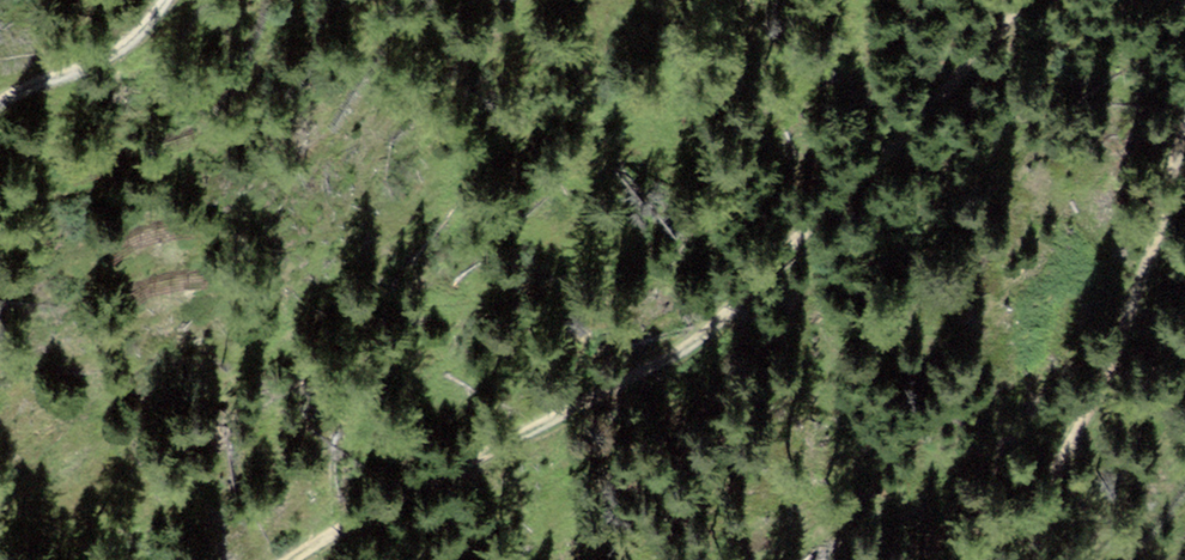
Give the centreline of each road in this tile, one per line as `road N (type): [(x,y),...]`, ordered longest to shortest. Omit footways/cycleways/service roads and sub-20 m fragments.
road 1 (track): [(1037,0),(797,235),(719,325),(624,384),(289,559)]
road 2 (track): [(1009,559),(1039,522),(1078,426),(1114,371),(1184,132)]
road 3 (track): [(0,101),(117,54),(164,0)]

